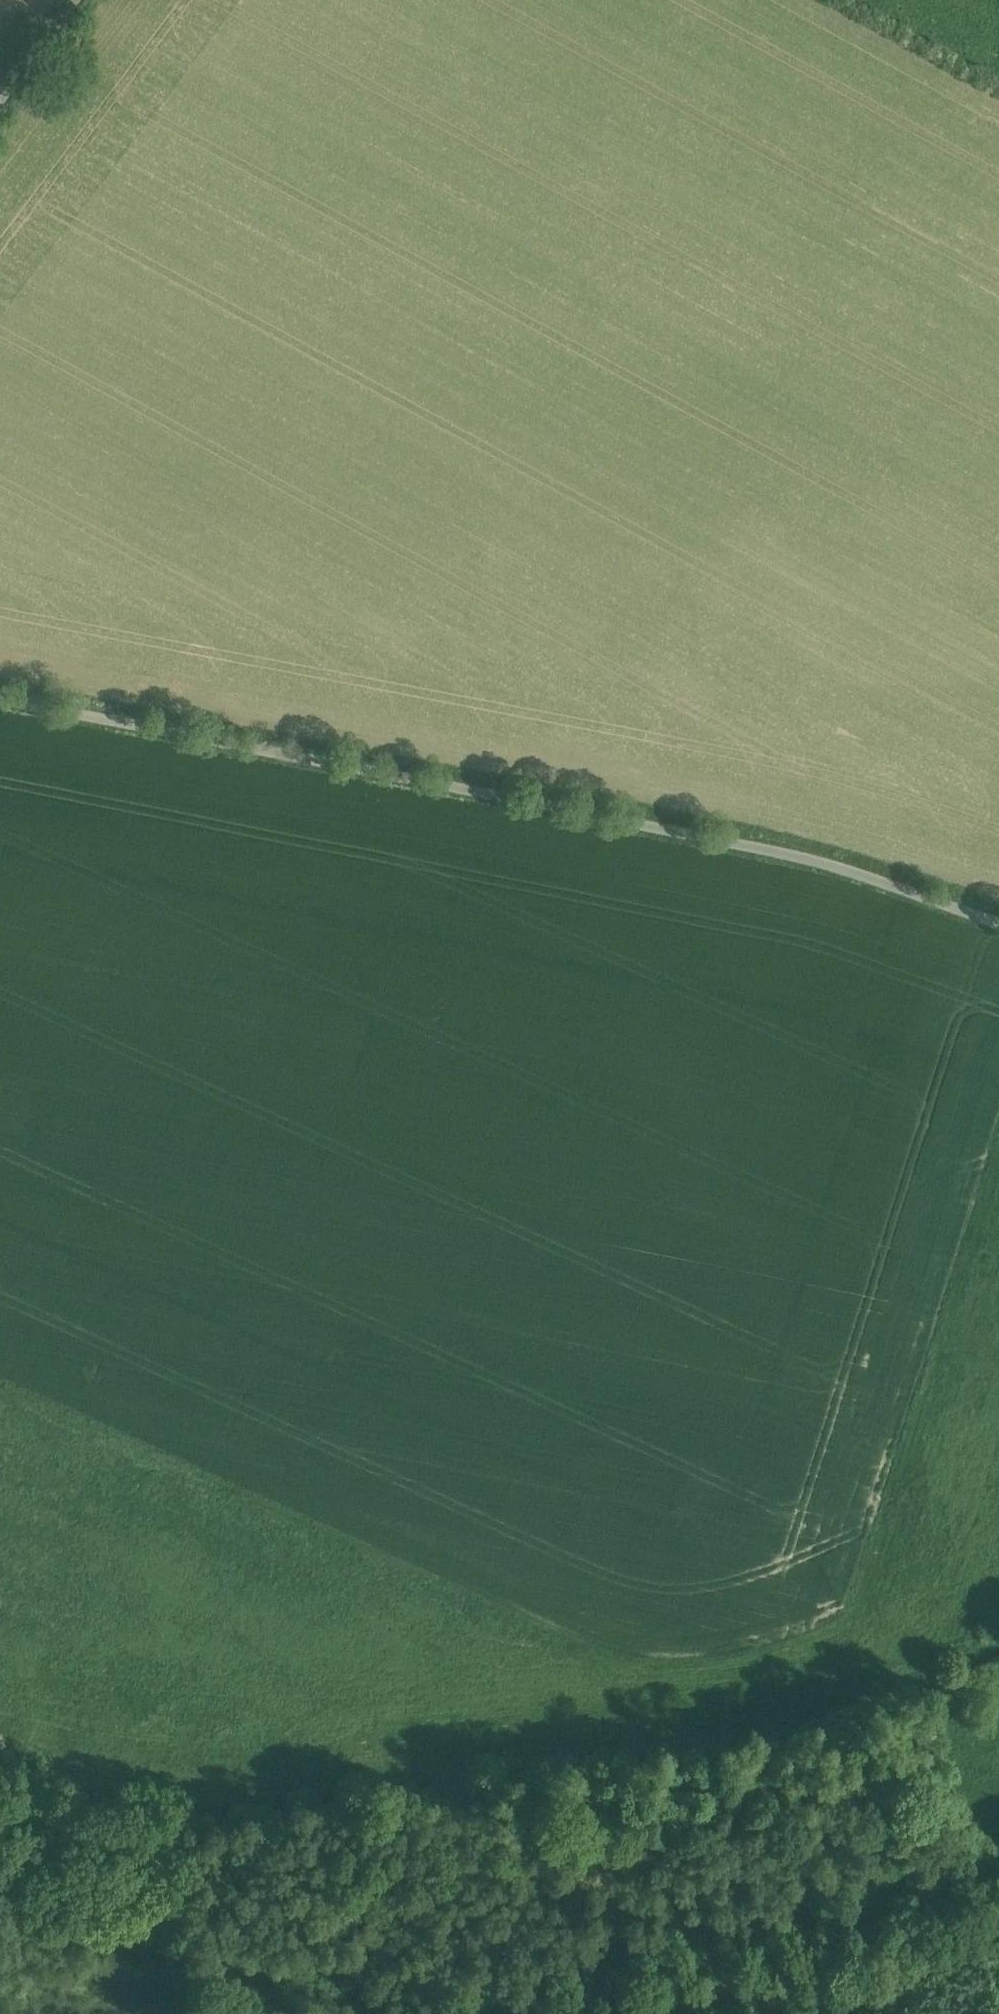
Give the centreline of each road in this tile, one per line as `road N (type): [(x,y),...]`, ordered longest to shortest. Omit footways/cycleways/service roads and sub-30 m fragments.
road 1 (unclassified): [(0,699),(765,845),(998,927)]
road 2 (tertiary): [(998,1930),(834,2013)]
road 3 (unclassified): [(78,0),(0,100)]

